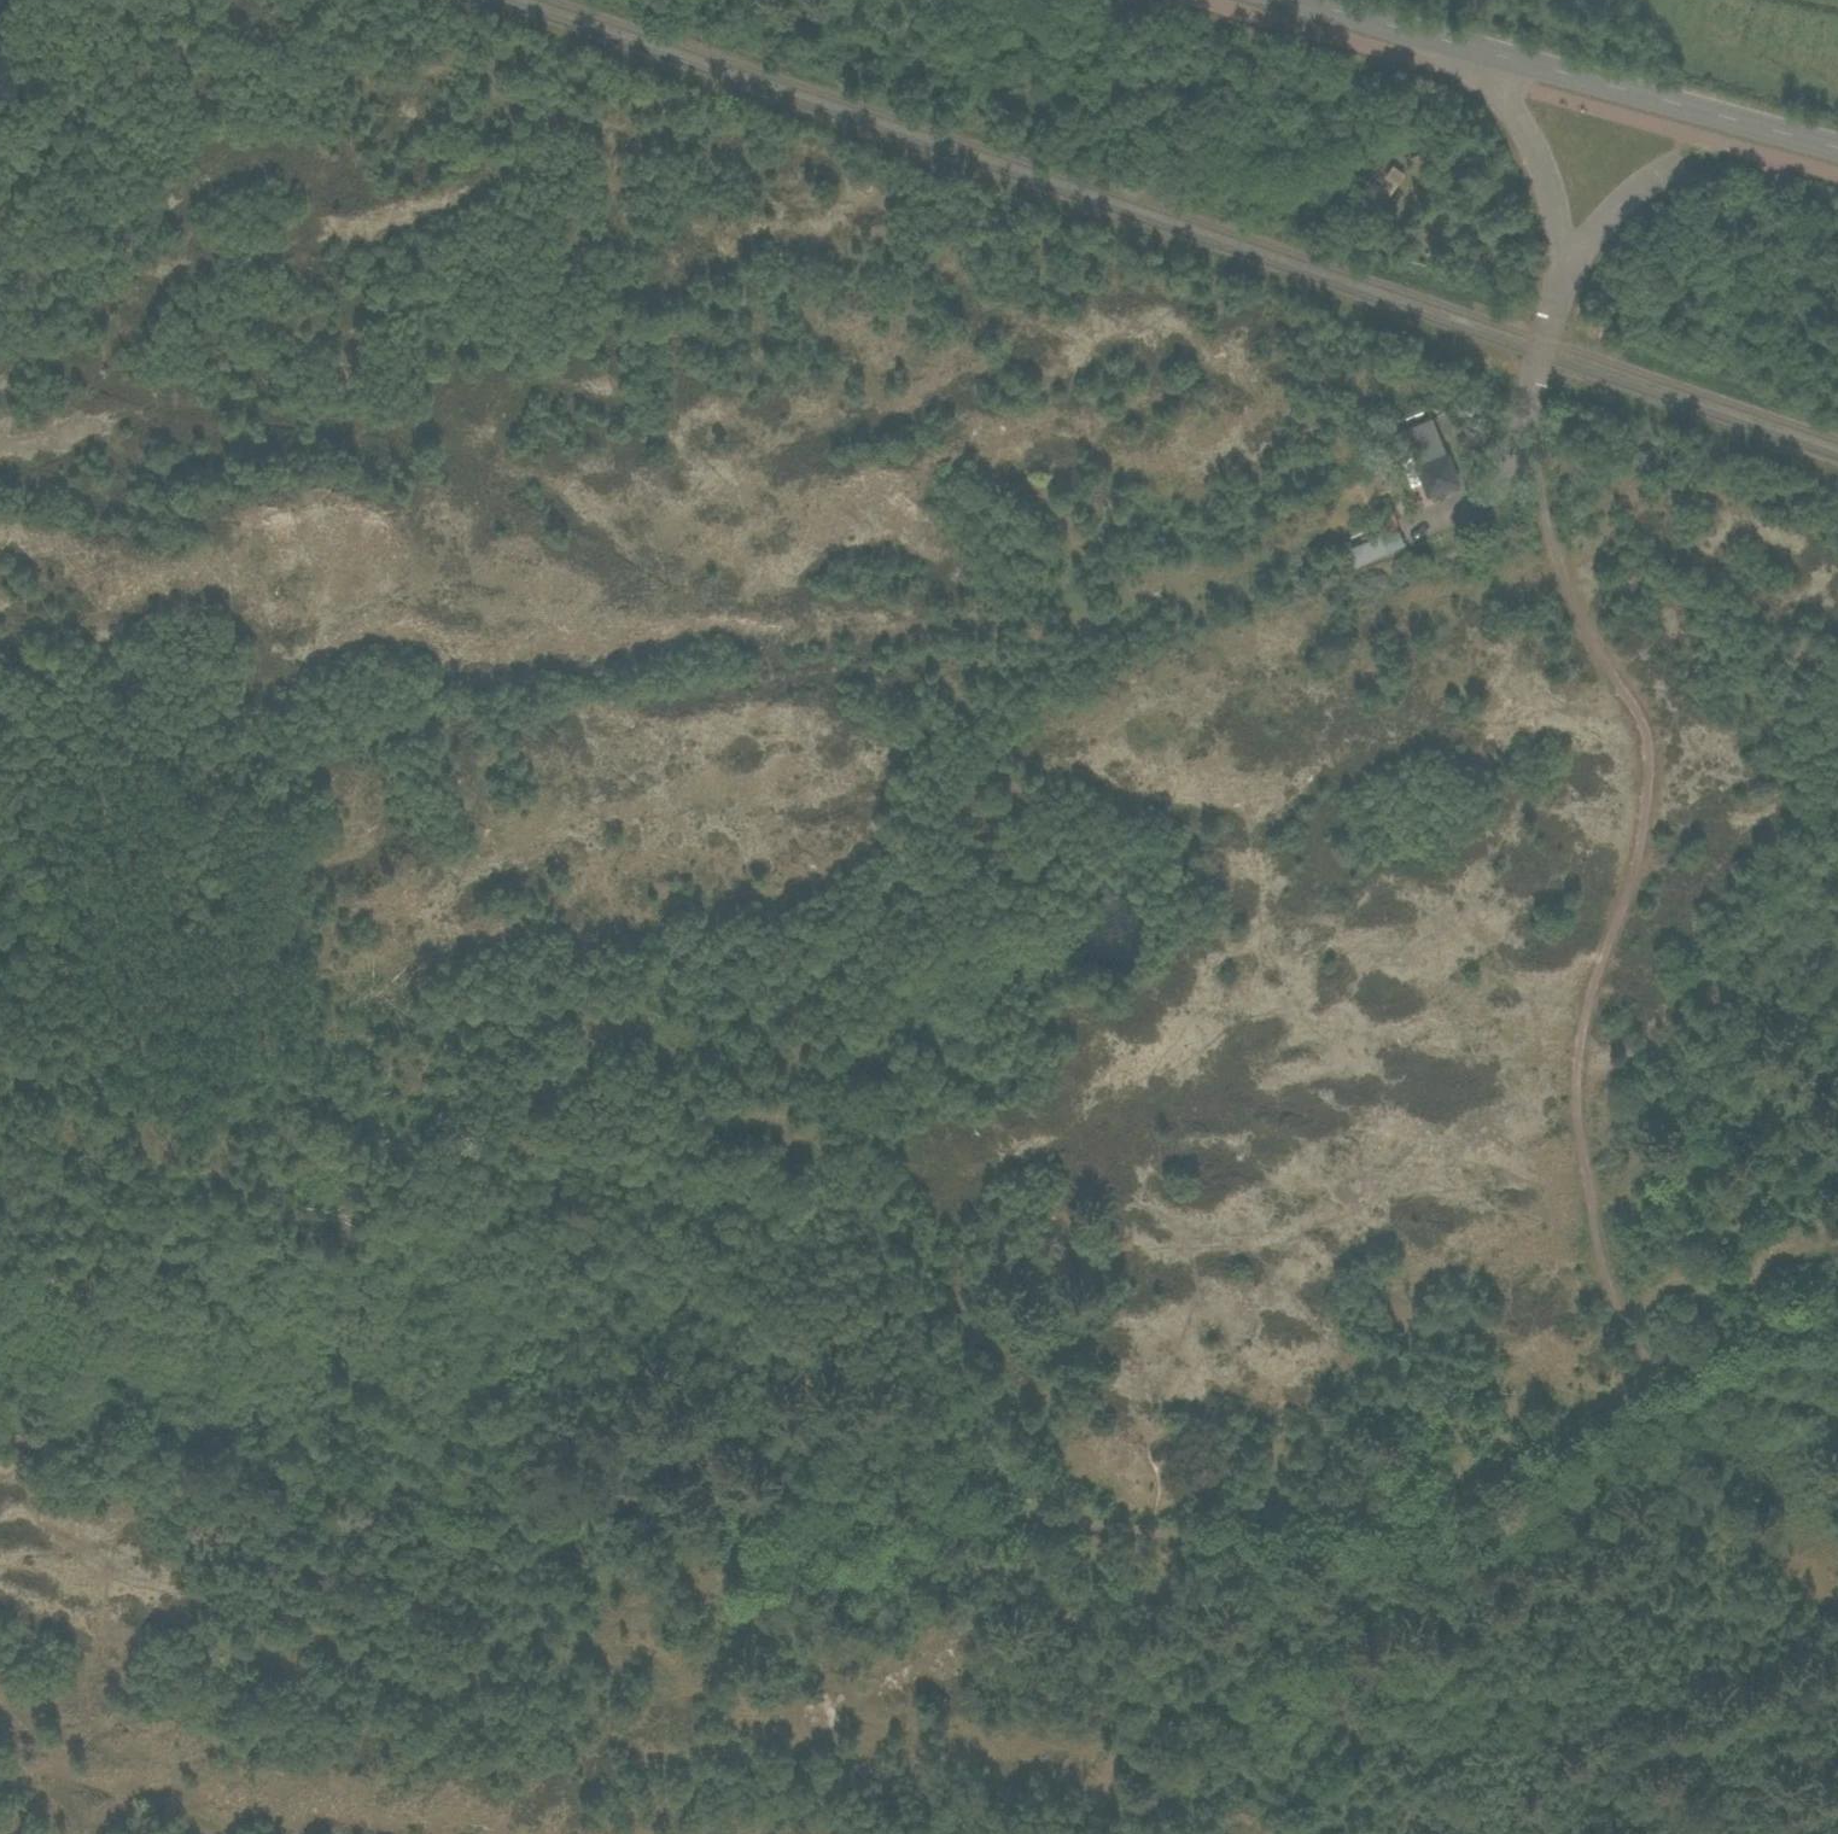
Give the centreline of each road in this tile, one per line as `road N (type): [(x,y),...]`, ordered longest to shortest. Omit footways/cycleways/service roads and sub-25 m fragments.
road 1 (tertiary): [(1837,147),(1299,0)]

